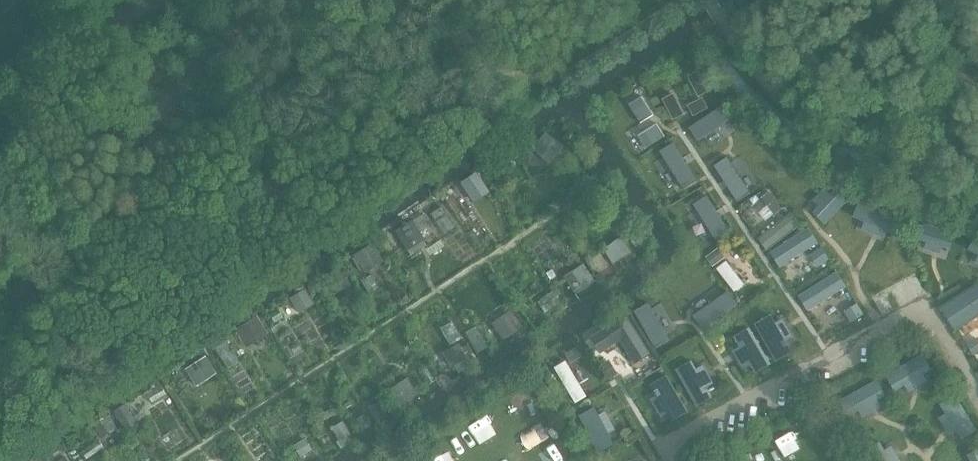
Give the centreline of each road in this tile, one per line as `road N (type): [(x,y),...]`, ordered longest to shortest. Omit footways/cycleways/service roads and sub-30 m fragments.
road 1 (track): [(977,403),(925,310),(670,451)]

